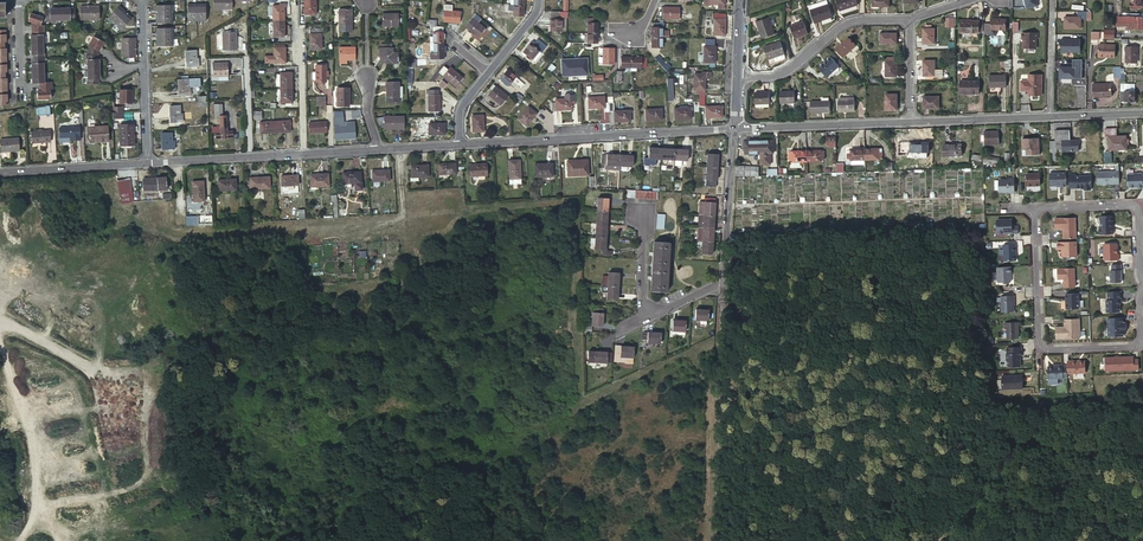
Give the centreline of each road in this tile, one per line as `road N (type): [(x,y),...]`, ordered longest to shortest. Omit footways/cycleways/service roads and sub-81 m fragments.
road 1 (residential): [(1035,207),(1043,348),(1141,345),(1142,285)]
road 2 (residential): [(734,128),(460,144)]
road 3 (residential): [(738,78),(783,74),(856,20),(909,18)]
road 4 (residential): [(1035,207),(1132,204),(1140,211),(1142,285)]
road 5 (residential): [(911,122),(734,128)]
road 6 (residential): [(147,163),(143,0)]
road 7 (residential): [(725,283),(734,128)]
road 8 (residential): [(302,154),(147,163)]
road 9 (residential): [(302,154),(294,0)]
road 10 (residential): [(147,163),(0,171)]
road 11 (residential): [(1050,117),(911,122)]

